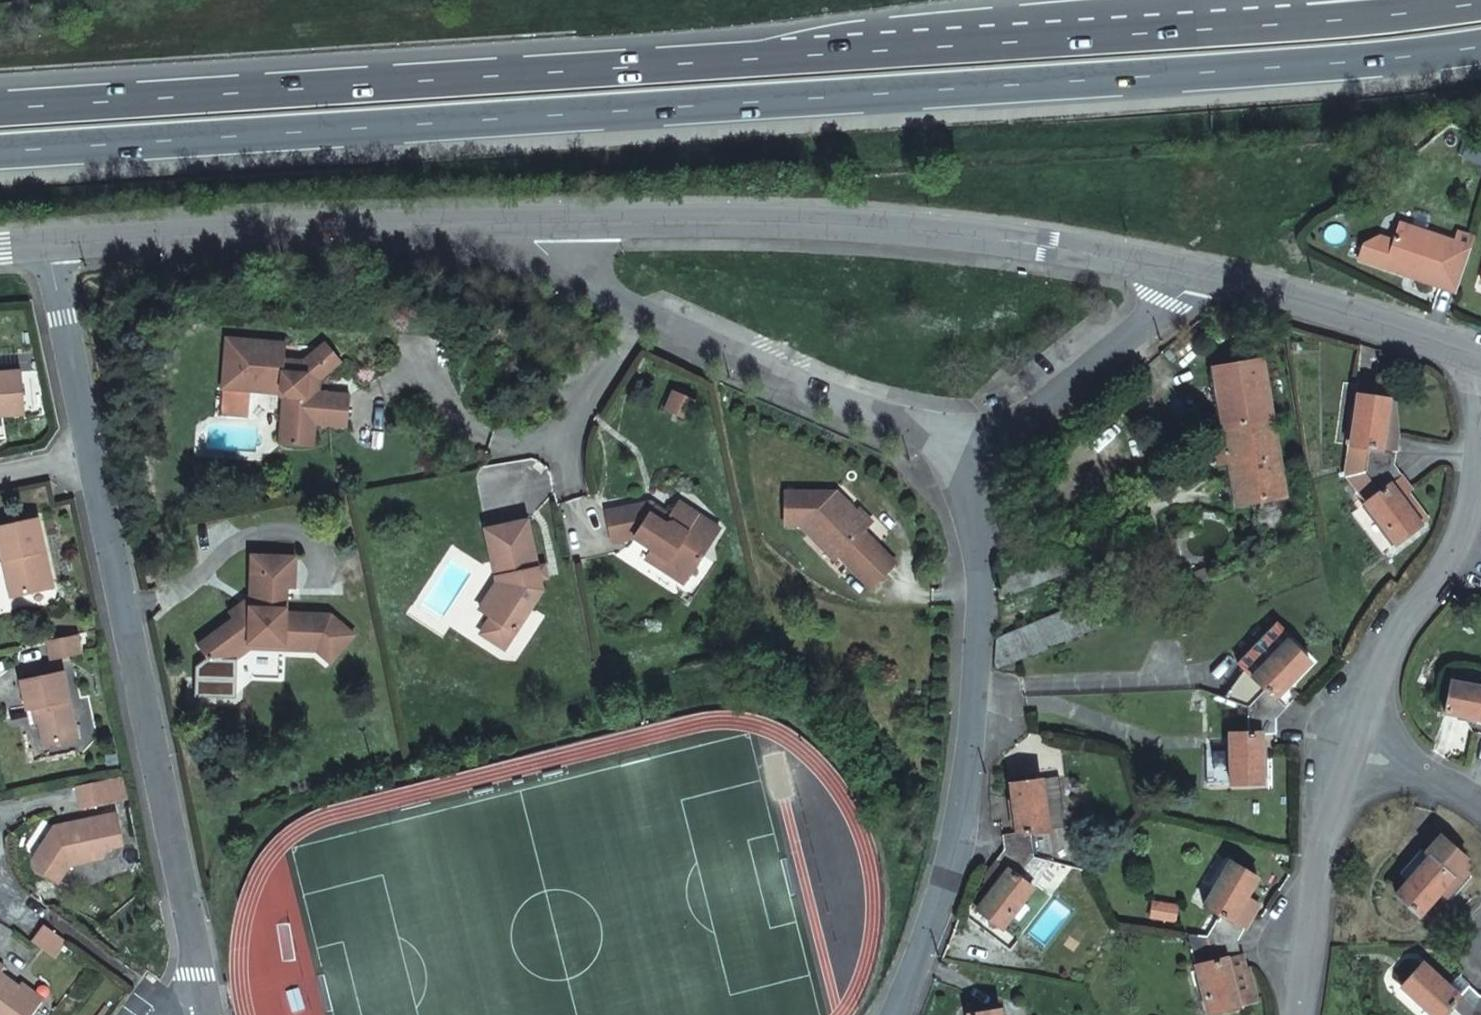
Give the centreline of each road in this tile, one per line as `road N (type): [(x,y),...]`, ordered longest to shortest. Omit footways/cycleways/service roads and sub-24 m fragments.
road 1 (trunk): [(0,152),(1343,65),(1480,47)]
road 2 (trunk): [(948,47),(0,109)]
road 3 (residential): [(1199,273),(880,227),(524,221)]
road 4 (residential): [(91,458),(209,1014)]
road 5 (residential): [(959,476),(980,527),(983,602),(962,824),(925,946),(894,1014)]
road 6 (trunk): [(1480,1),(948,47)]
road 7 (residential): [(524,221),(50,244)]
road 8 (residential): [(646,304),(857,399),(918,433),(959,476)]
road 9 (residential): [(959,476),(1199,273)]
road 10 (residential): [(1344,729),(1411,611),(1463,541),(1480,453)]
road 11 (trunk): [(1242,0),(948,47)]
road 12 (residential): [(1480,361),(1199,273)]
road 13 (residential): [(1298,1014),(1344,729)]
road 14 (residential): [(50,244),(91,458)]
road 15 (residential): [(646,304),(562,441)]
road 16 (residential): [(1344,729),(1480,806)]
road 17 (residential): [(524,221),(548,258),(646,304)]

